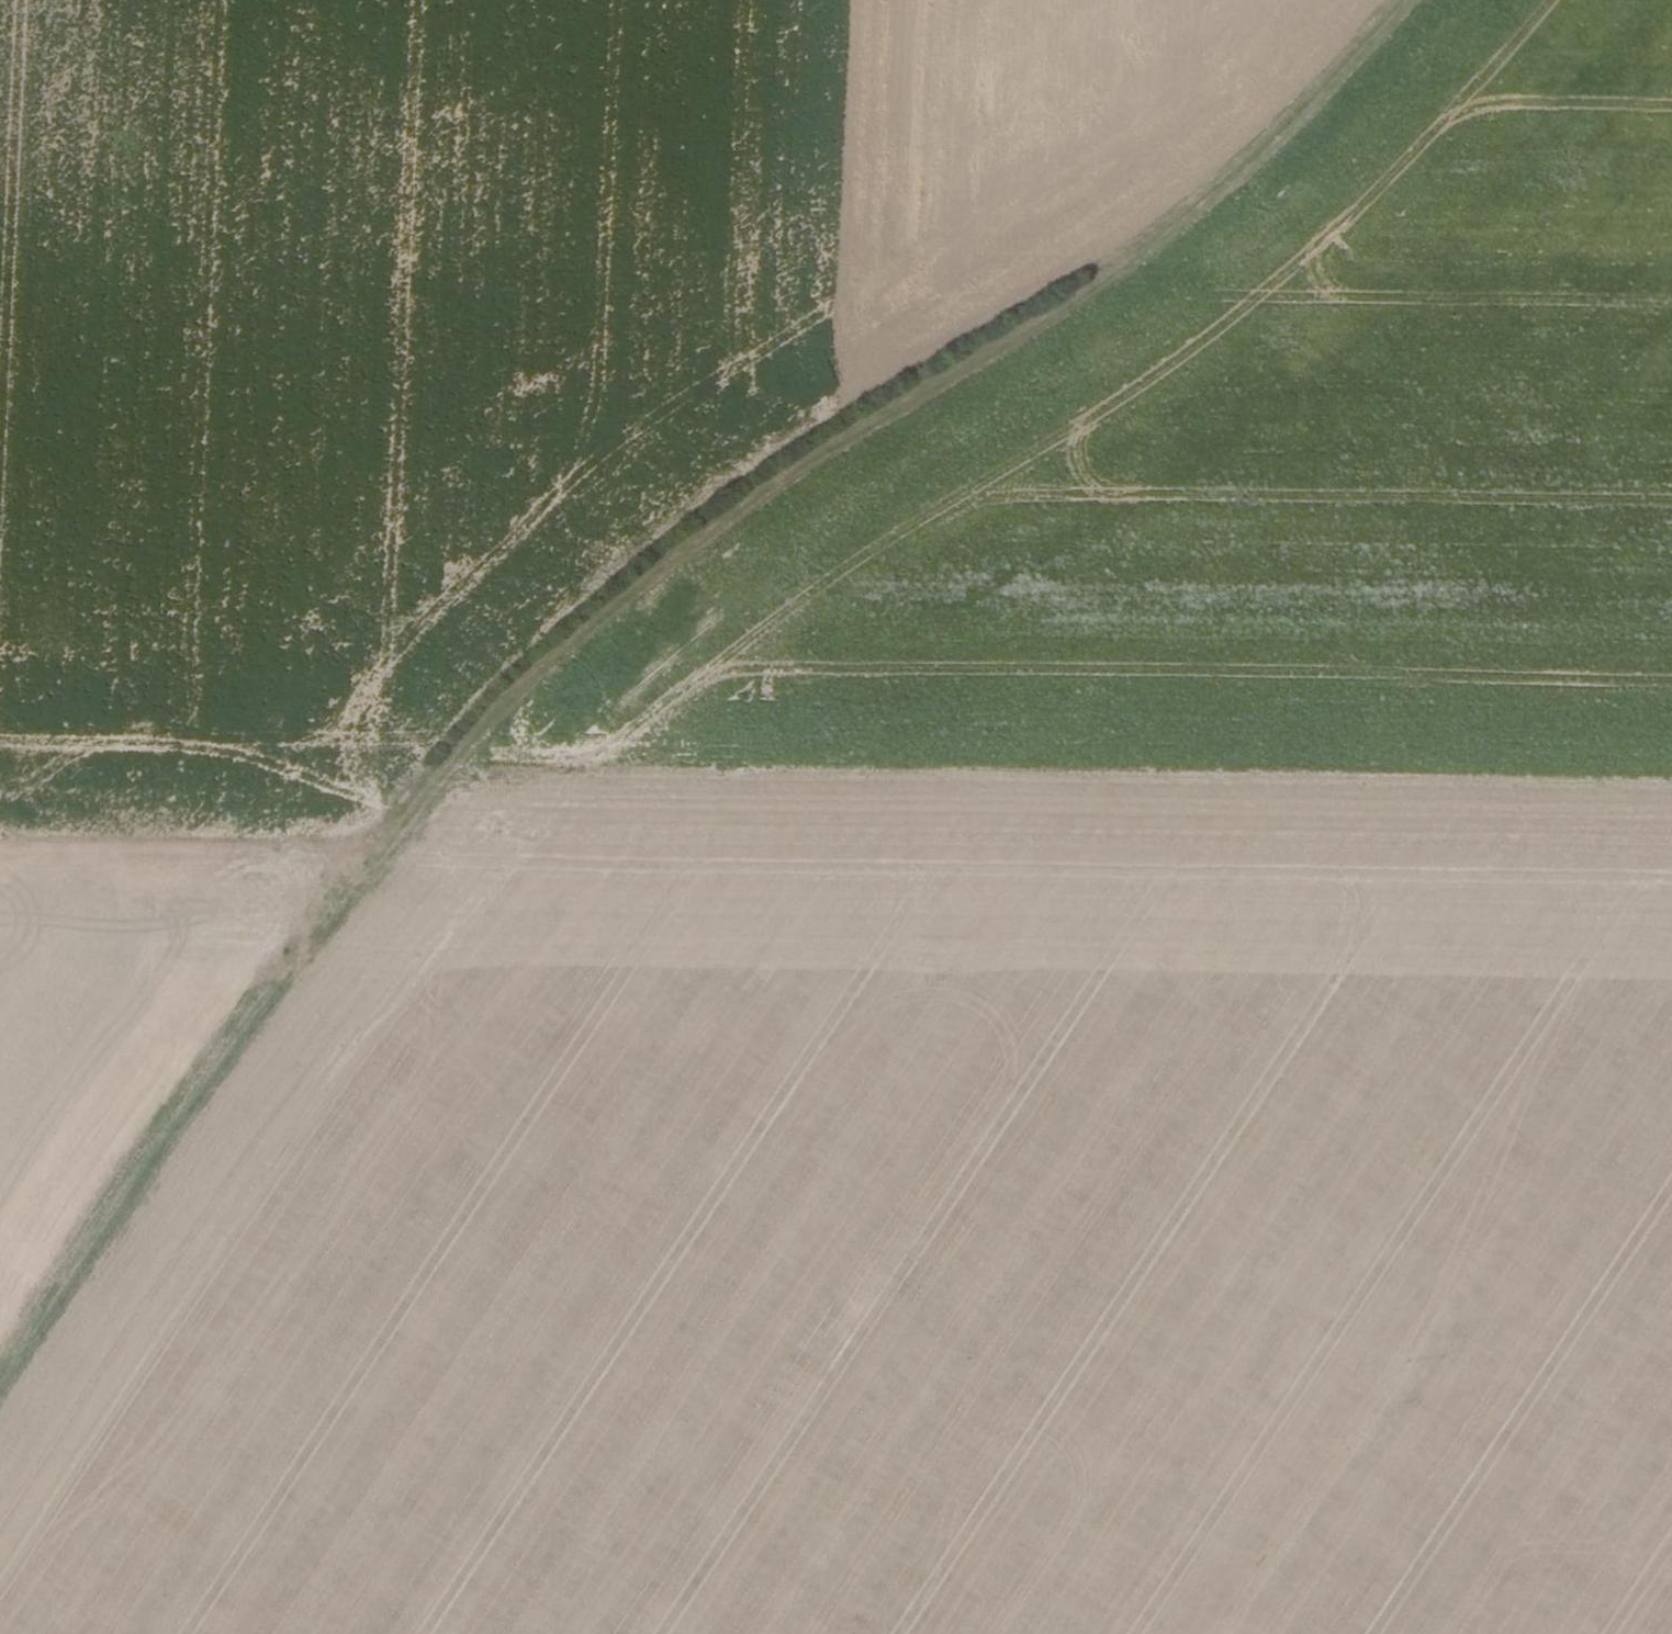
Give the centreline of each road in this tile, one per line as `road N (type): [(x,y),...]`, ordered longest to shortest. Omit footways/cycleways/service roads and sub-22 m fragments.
road 1 (track): [(1398,0),(1195,221),(698,549),(417,788),(46,1278),(0,1352)]

